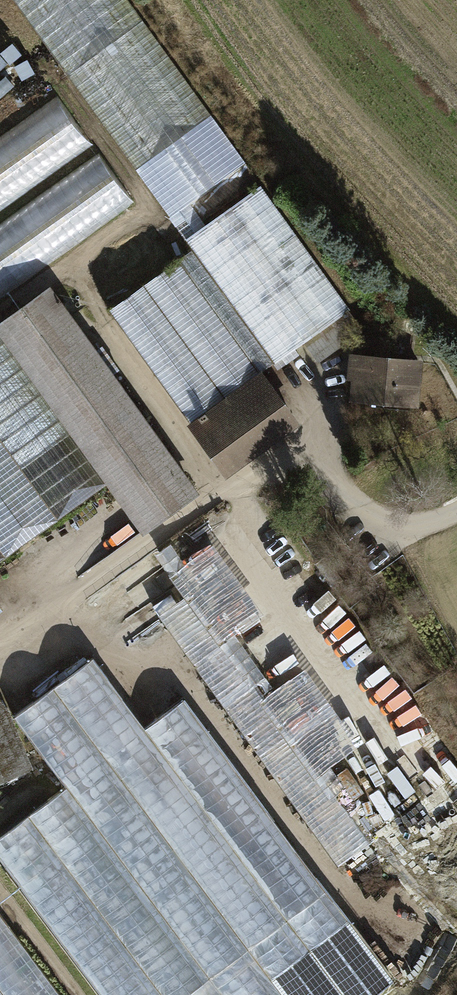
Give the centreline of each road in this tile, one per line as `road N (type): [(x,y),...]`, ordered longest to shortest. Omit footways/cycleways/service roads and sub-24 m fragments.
road 1 (residential): [(456,509),(419,529),(346,524),(318,485)]
road 2 (track): [(75,994),(0,896)]

